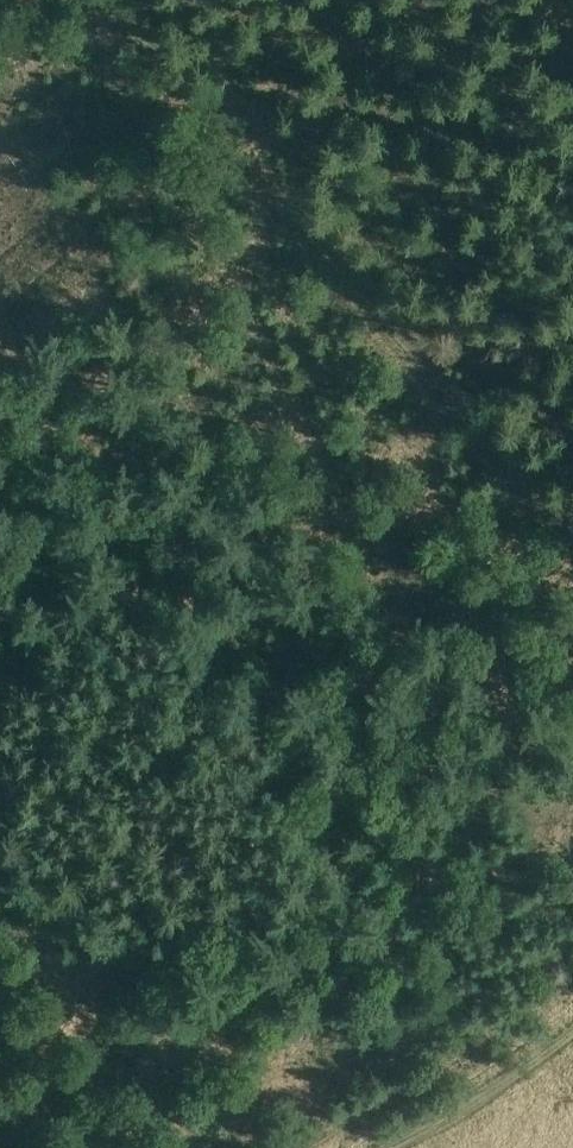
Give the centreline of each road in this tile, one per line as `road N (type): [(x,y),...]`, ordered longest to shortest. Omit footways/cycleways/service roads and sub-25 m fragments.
road 1 (track): [(572,542),(98,0)]
road 2 (track): [(572,1031),(529,1068),(393,1147)]

